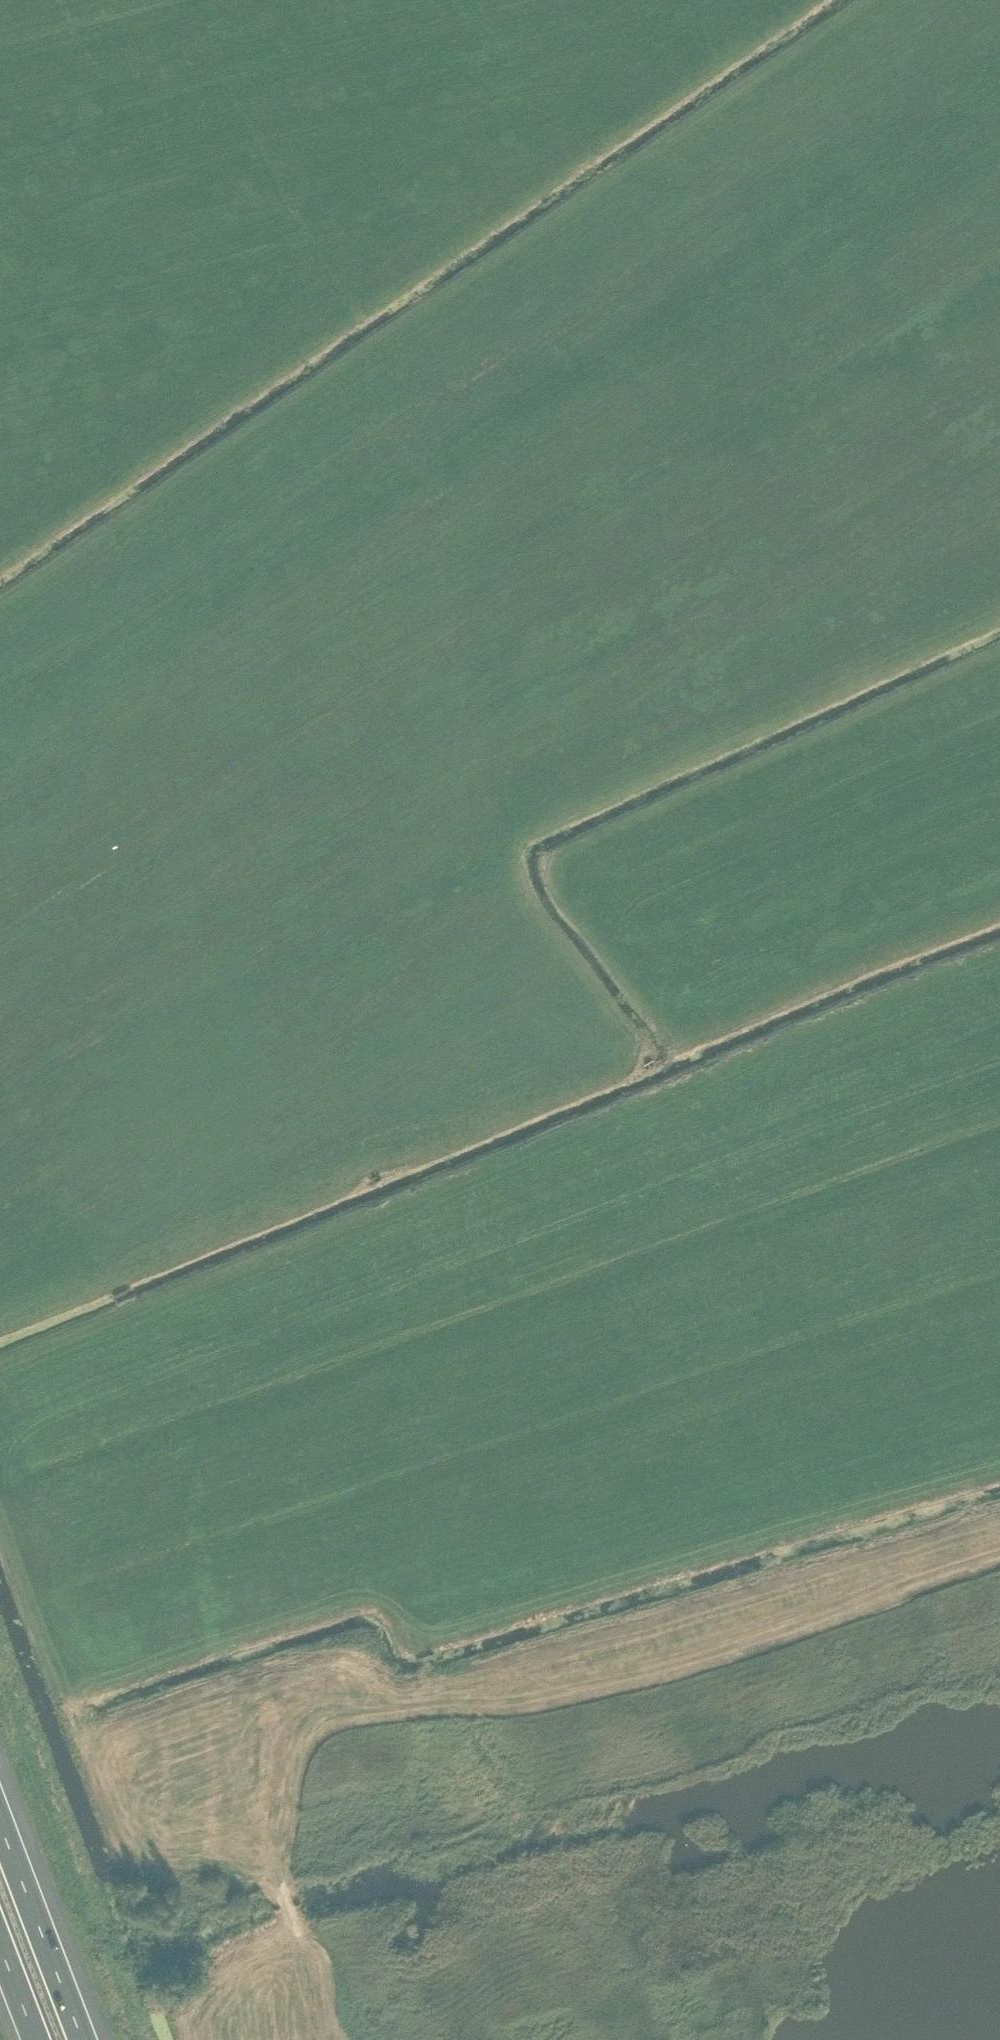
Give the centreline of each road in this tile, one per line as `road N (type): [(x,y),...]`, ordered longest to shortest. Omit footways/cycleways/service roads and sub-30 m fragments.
road 1 (motorway): [(87,2039),(0,1811)]

